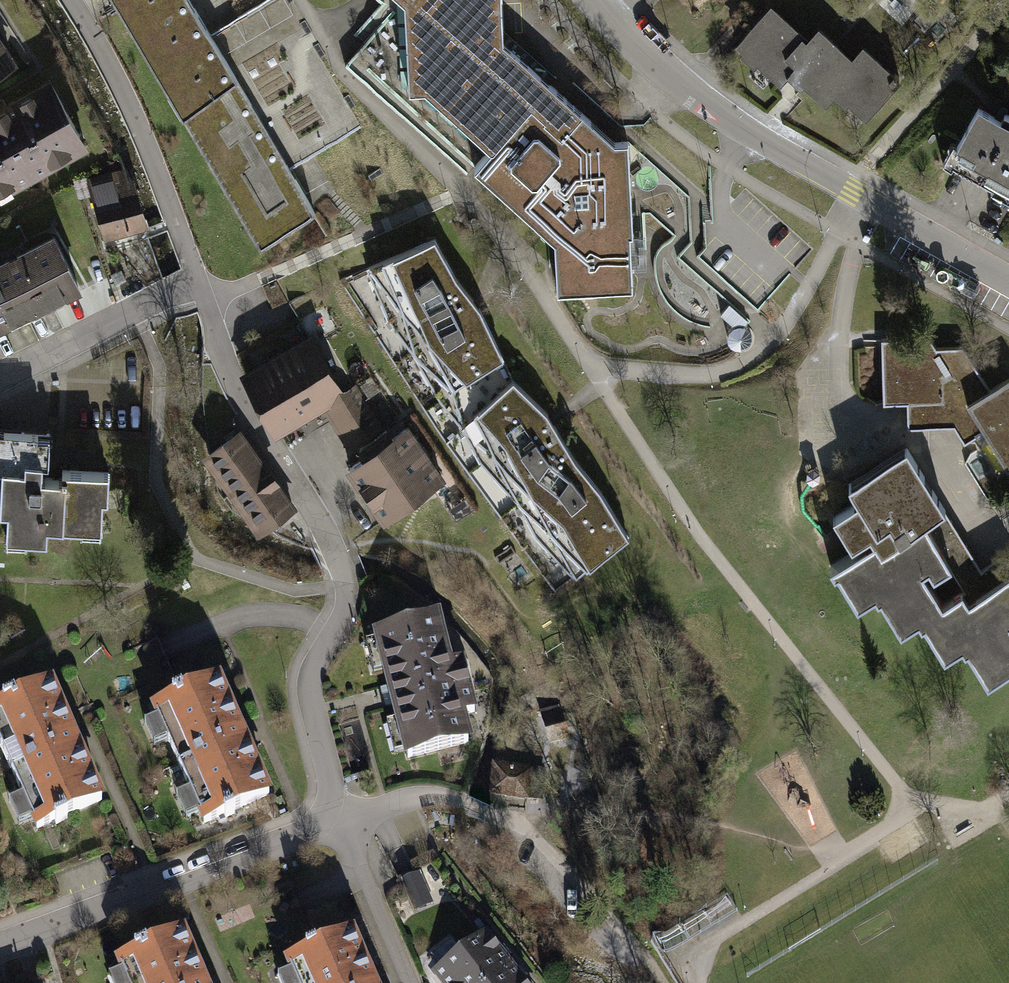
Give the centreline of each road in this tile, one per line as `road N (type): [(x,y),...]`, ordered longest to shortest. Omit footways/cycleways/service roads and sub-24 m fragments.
road 1 (residential): [(195,286),(225,363),(345,579),(346,603),(313,662),(309,697),(341,824)]
road 2 (residential): [(604,0),(661,66),(740,131),(1008,281)]
road 3 (residential): [(0,951),(341,824)]
road 4 (residential): [(83,26),(148,152),(195,286)]
road 5 (residential): [(0,383),(195,286)]
road 6 (residential): [(410,982),(341,824)]

